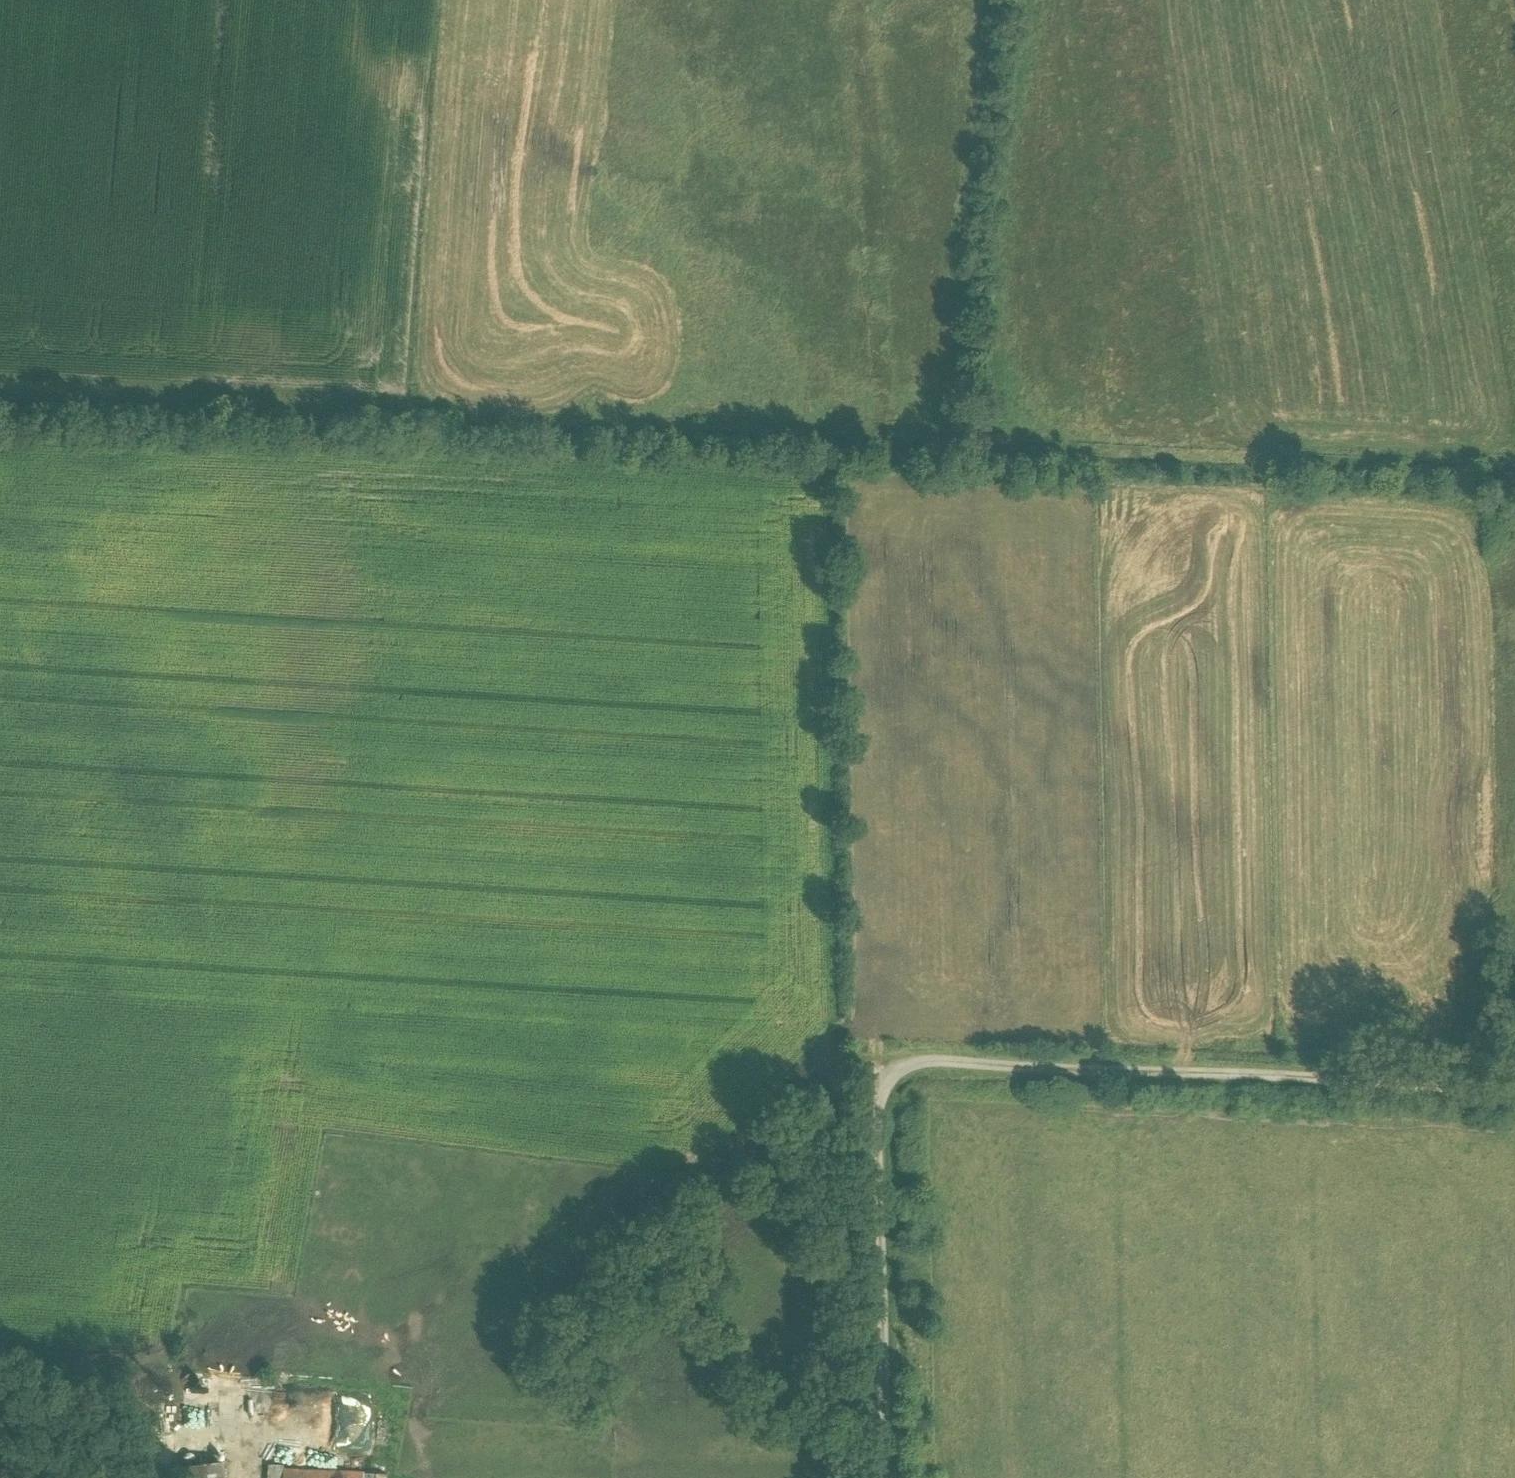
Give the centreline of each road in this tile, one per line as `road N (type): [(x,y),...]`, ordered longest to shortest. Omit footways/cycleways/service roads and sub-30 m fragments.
road 1 (track): [(881,1477),(874,1096),(891,1072),(929,1063),(1514,1089)]

